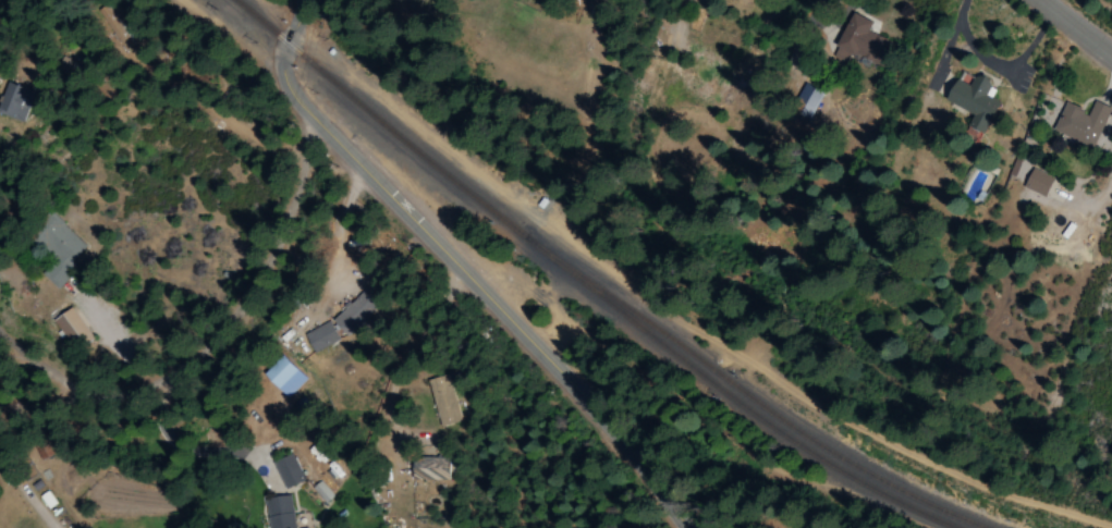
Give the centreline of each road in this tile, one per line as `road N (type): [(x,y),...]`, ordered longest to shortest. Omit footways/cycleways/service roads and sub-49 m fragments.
road 1 (tertiary): [(691,527),(651,464),(576,381),(295,105),(283,59),(317,0)]
road 2 (residential): [(0,413),(154,383),(210,353),(276,266),(316,130)]

